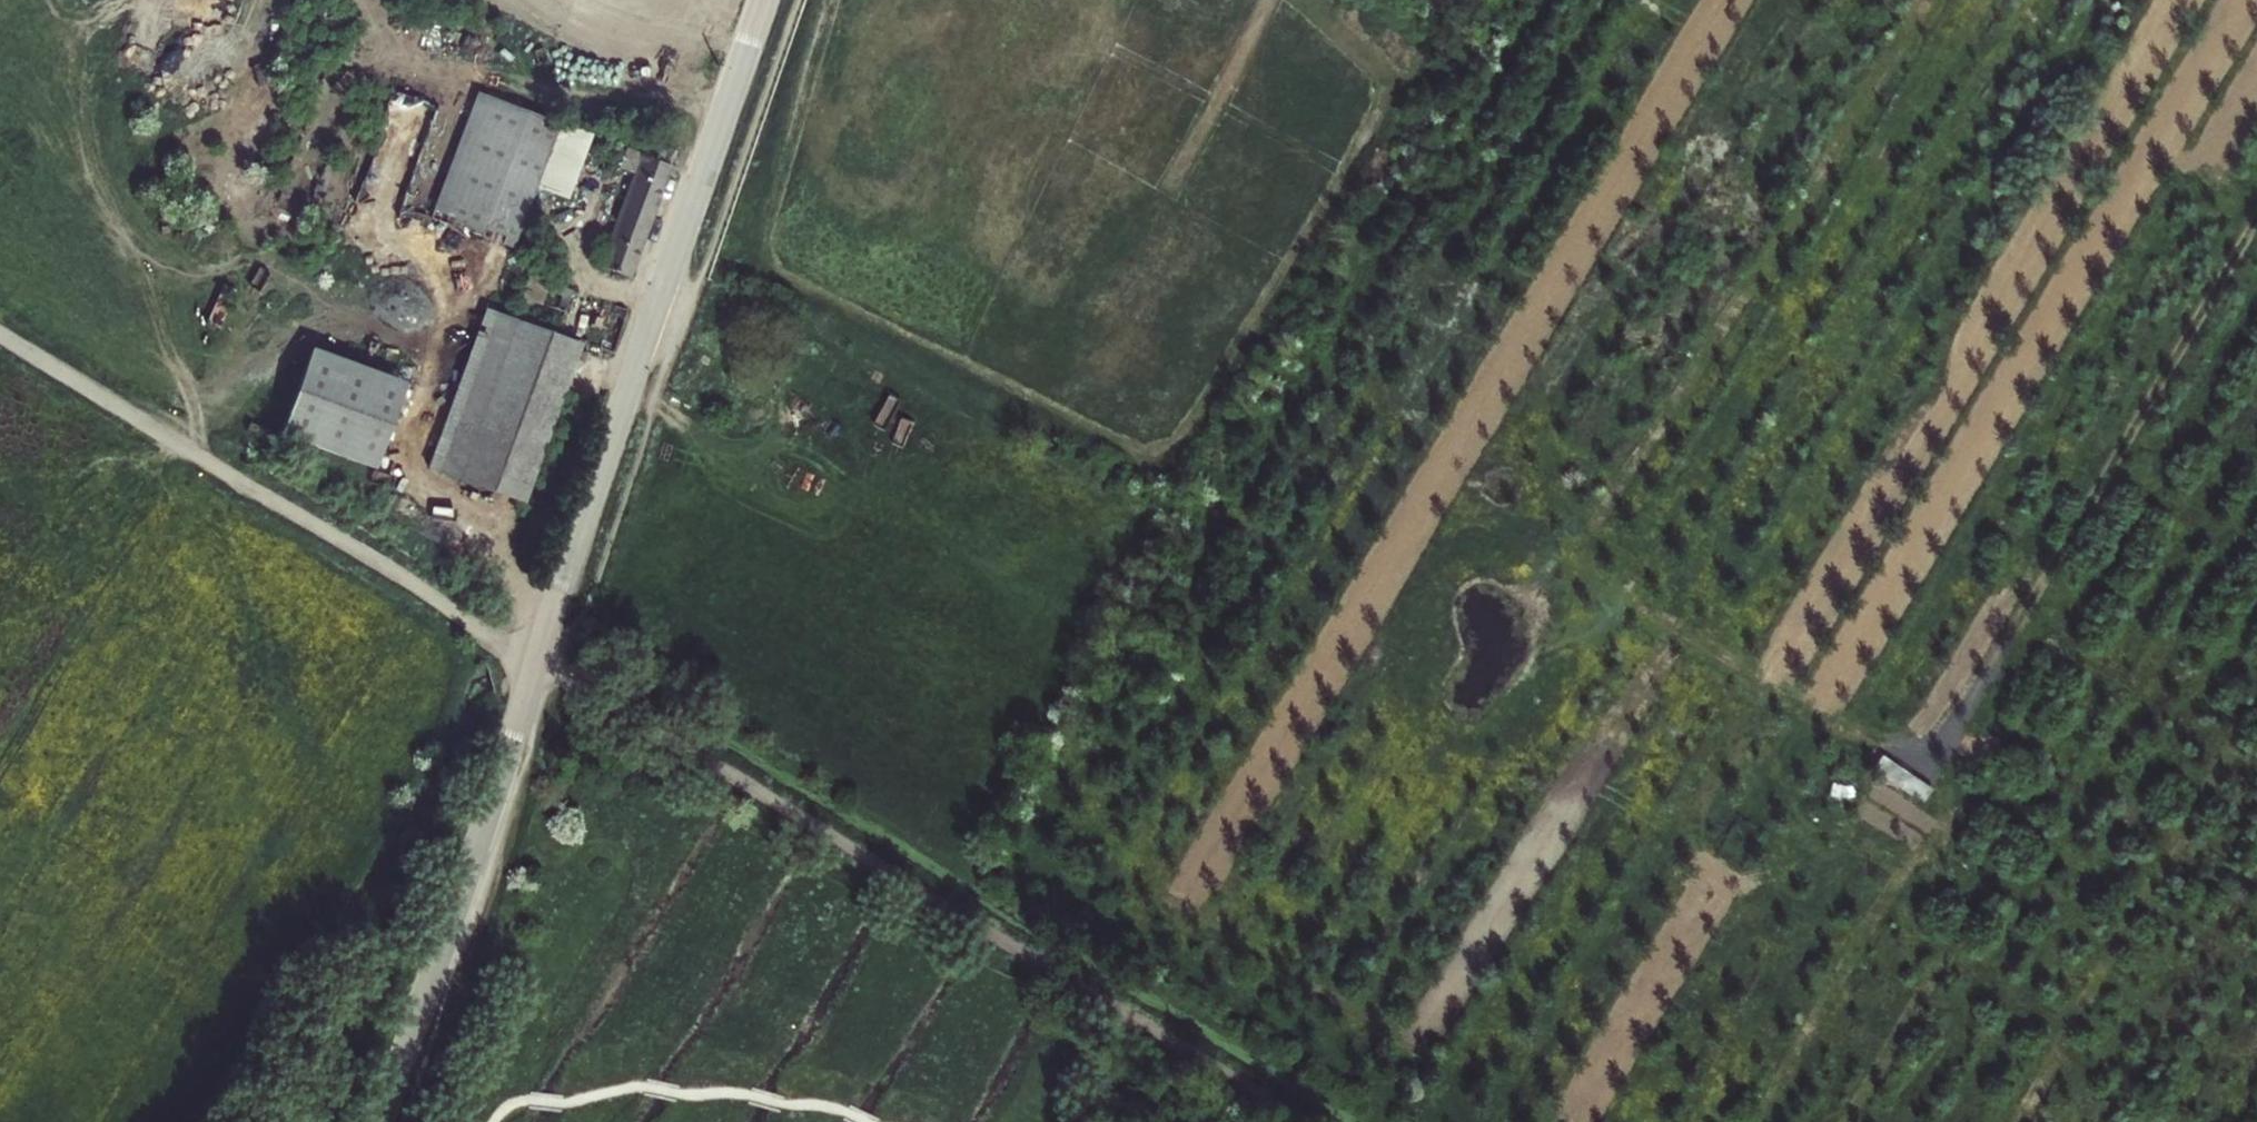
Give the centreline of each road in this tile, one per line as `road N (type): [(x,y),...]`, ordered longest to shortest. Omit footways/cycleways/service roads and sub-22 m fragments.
road 1 (track): [(1257,1121),(732,776),(0,332)]
road 2 (tertiary): [(380,1121),(763,0)]

